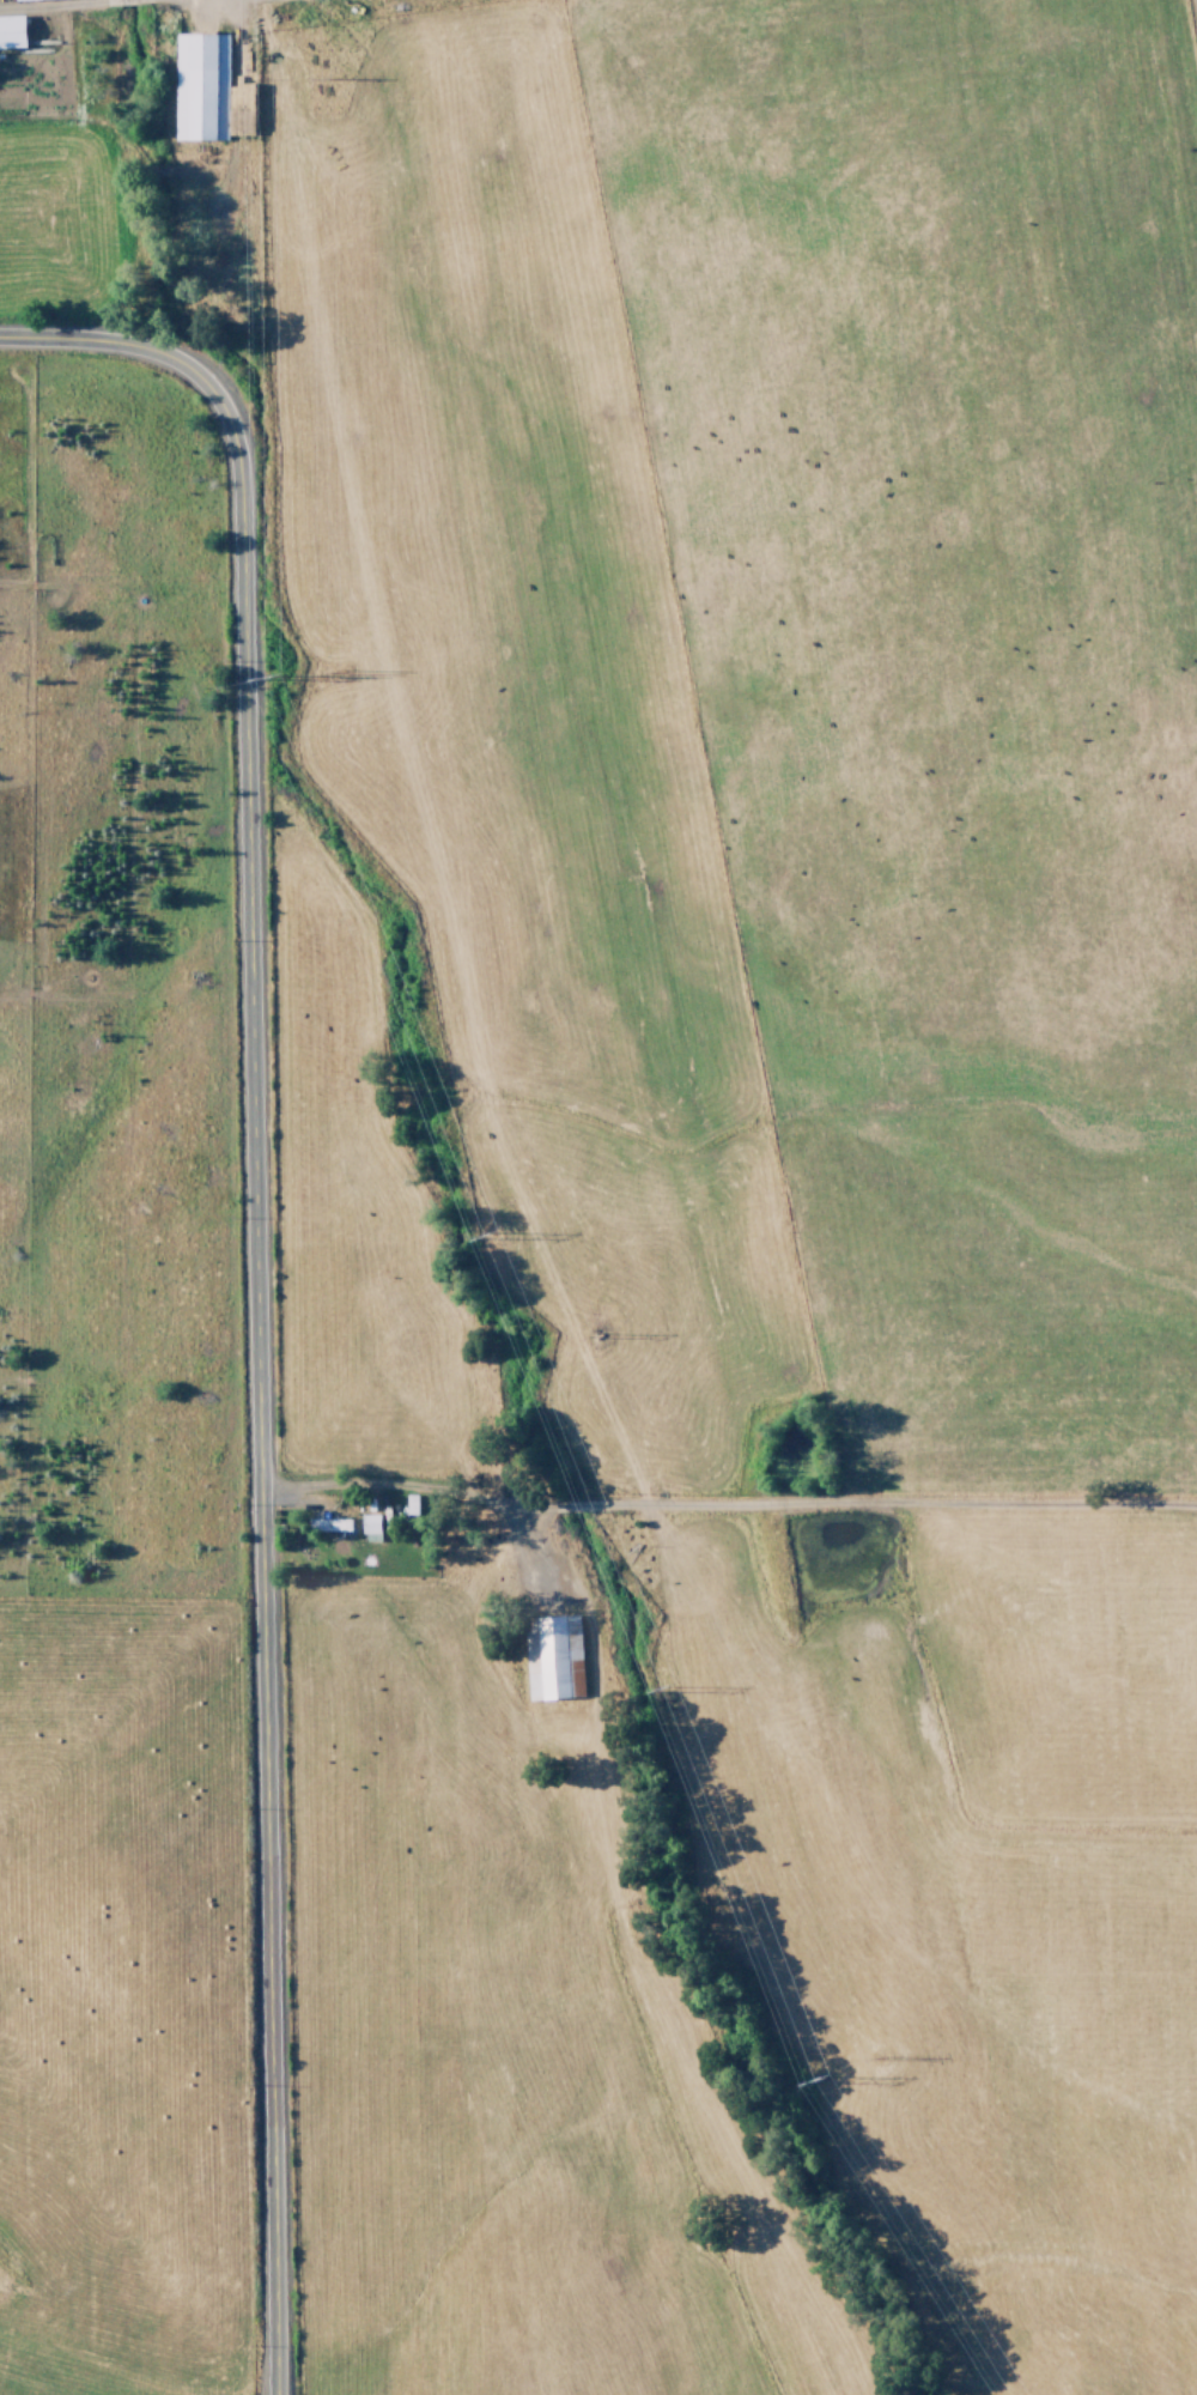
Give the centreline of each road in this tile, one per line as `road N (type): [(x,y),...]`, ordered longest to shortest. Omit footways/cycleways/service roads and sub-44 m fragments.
road 1 (residential): [(268,2394),(232,435),(218,399),(170,351),(98,340),(0,340)]

